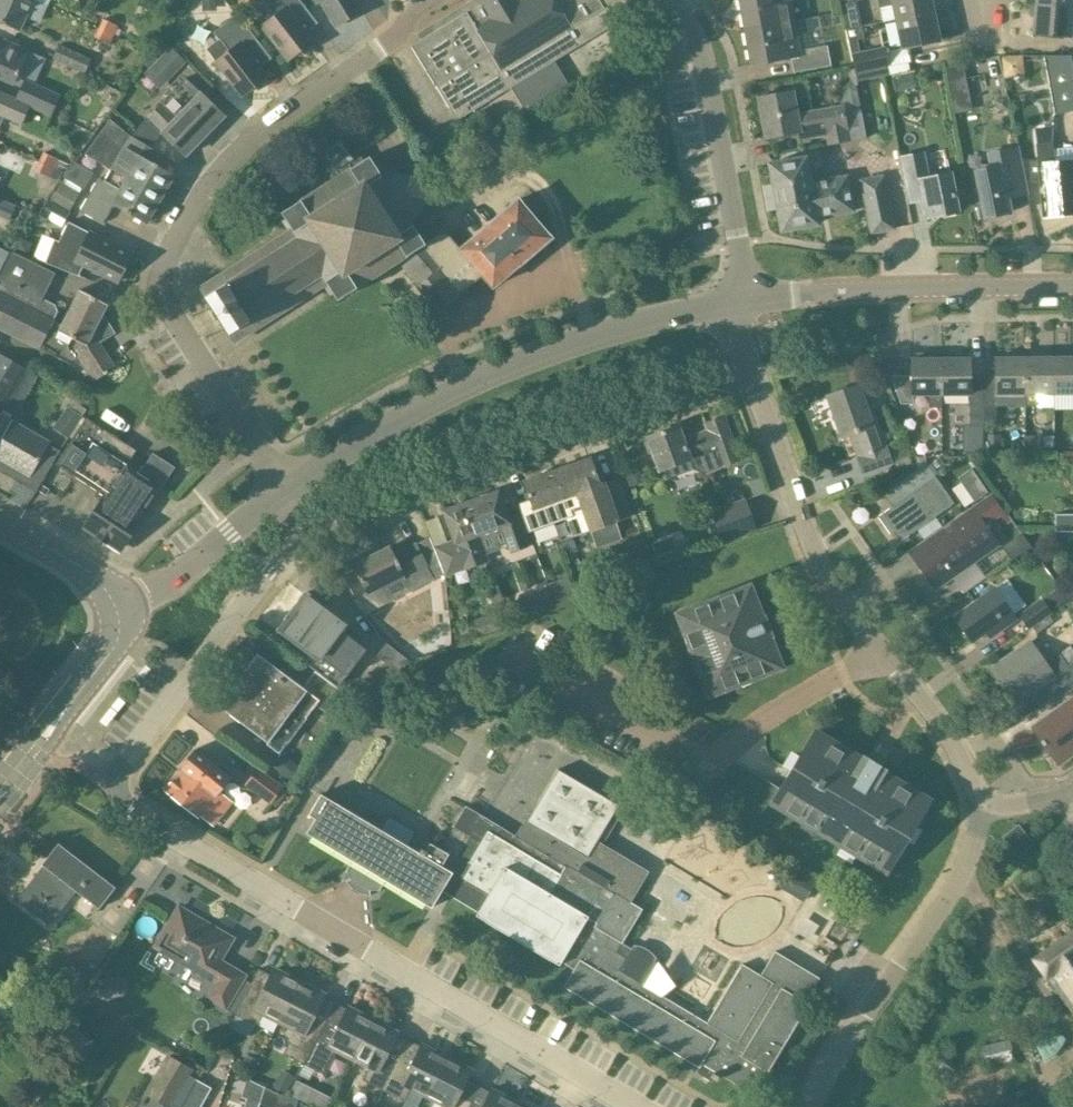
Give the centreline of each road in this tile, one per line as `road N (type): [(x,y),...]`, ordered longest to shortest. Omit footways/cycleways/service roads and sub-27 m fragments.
road 1 (residential): [(285,488),(170,312),(163,284),(169,262),(202,191),(258,132),(382,48),(430,0)]
road 2 (residential): [(636,1106),(121,804),(116,786)]
road 3 (tertiary): [(285,488),(418,405),(591,332),(742,299)]
road 4 (residential): [(749,366),(302,534)]
road 5 (unclassified): [(812,1106),(959,880),(974,845),(976,805)]
road 6 (tertiary): [(742,299),(1072,286)]
road 7 (residential): [(302,534),(121,764),(116,786)]
road 8 (unclassified): [(879,649),(837,599),(749,366)]
road 9 (tertiary): [(742,299),(700,48),(674,0)]
road 10 (track): [(952,889),(999,915),(1036,1058),(1064,1106)]
road 11 (residential): [(879,649),(759,721),(708,767)]
road 12 (tertiary): [(123,612),(182,575),(285,488)]
road 13 (unclassified): [(976,805),(970,766),(879,649)]
road 14 (tertiary): [(123,612),(82,566),(0,519)]
road 15 (tertiary): [(0,811),(83,689)]
road 16 (tertiary): [(83,689),(0,781)]

